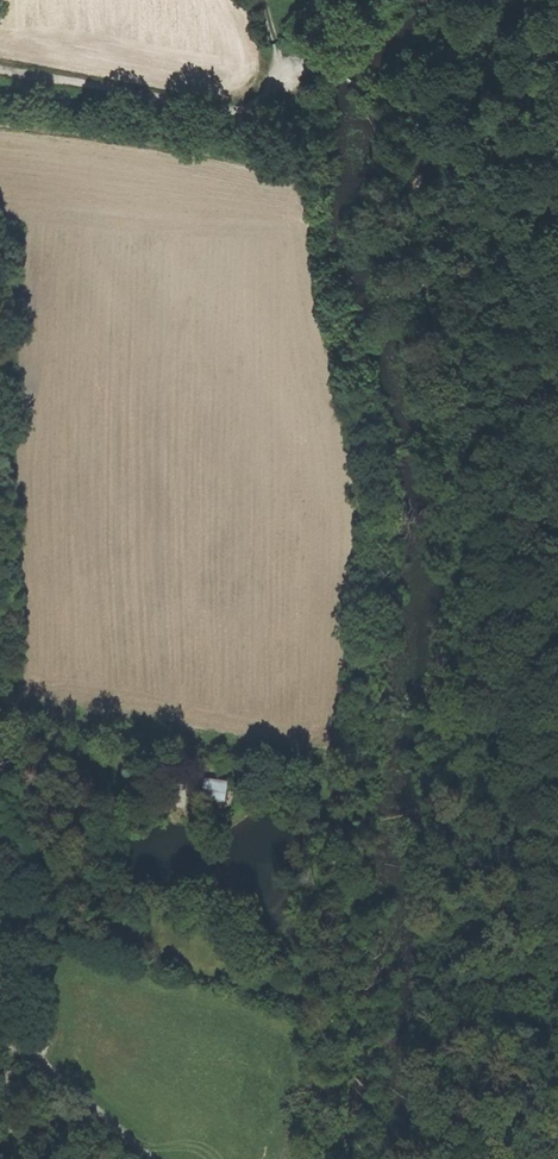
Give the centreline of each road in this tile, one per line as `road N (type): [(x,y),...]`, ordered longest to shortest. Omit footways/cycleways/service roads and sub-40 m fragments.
road 1 (track): [(557,1065),(495,642),(420,244),(419,130),(487,0)]
road 2 (track): [(0,67),(218,109),(252,106),(317,66),(337,73)]

